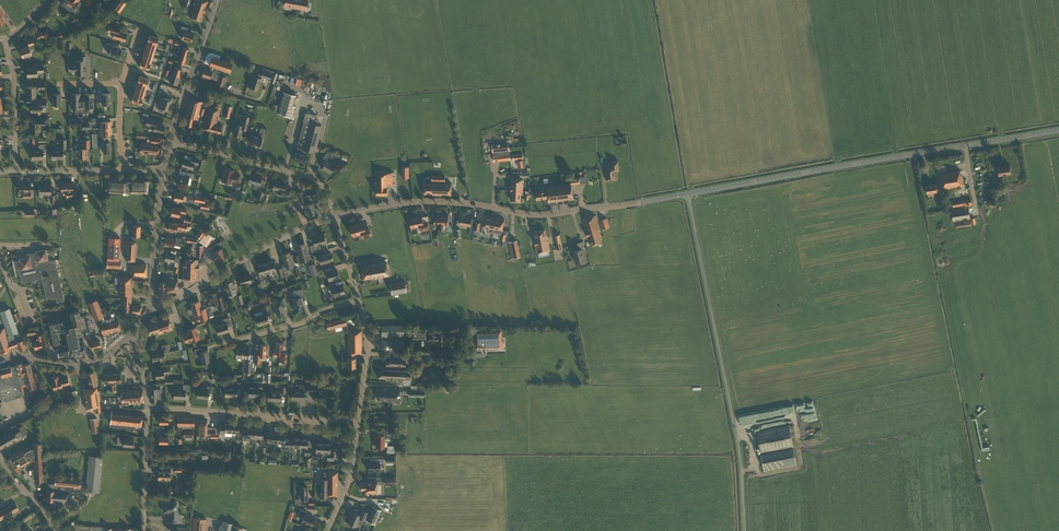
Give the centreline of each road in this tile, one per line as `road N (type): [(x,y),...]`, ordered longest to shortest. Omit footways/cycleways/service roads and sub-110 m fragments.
road 1 (unclassified): [(1058,130),(687,194)]
road 2 (unclassified): [(745,530),(736,424),(687,194)]
road 3 (unclassified): [(335,216),(408,202),(529,215),(643,202)]
road 4 (residential): [(358,421),(148,407)]
road 5 (residential): [(150,312),(335,216)]
road 6 (residential): [(16,172),(14,82),(4,39),(48,0)]
road 7 (residential): [(335,216),(317,180),(171,141)]
road 8 (tertiary): [(171,141),(217,0)]
road 9 (residential): [(219,344),(359,301)]
road 10 (tertiary): [(150,312),(164,169)]
road 11 (tertiary): [(0,362),(87,362),(131,334)]
road 12 (residential): [(144,530),(148,407)]
road 13 (residential): [(358,421),(367,347),(359,301)]

